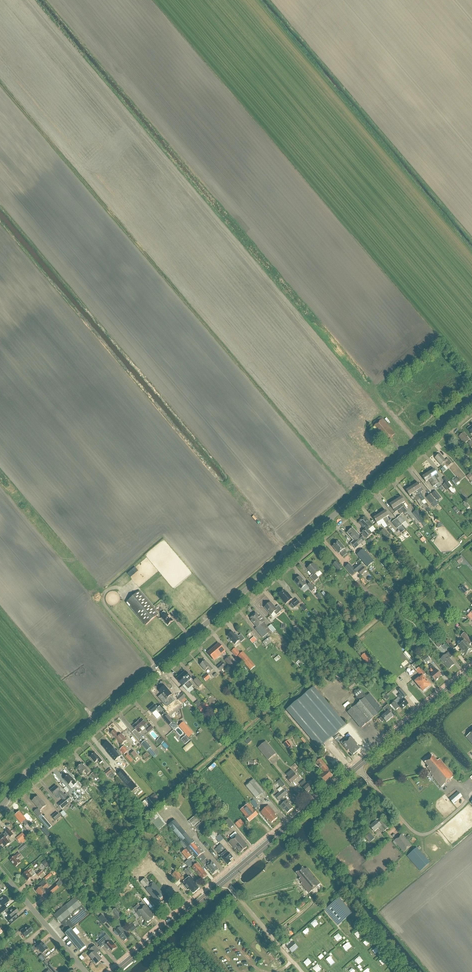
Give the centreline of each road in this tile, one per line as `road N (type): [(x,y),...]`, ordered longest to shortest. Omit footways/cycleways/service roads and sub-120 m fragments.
road 1 (unclassified): [(0,808),(24,778),(471,397)]
road 2 (tertiary): [(116,971),(471,670)]
road 3 (residential): [(85,971),(0,871)]

